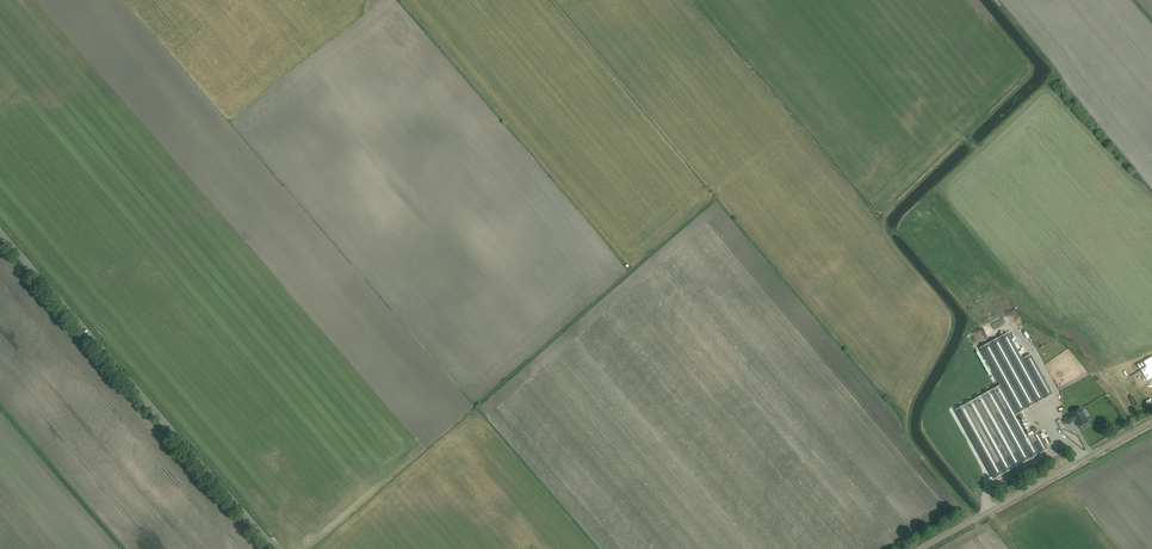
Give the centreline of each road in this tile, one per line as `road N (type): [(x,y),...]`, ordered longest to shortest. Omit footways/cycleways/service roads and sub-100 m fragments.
road 1 (unclassified): [(275,548),(0,231)]
road 2 (unclassified): [(920,548),(1151,421)]

